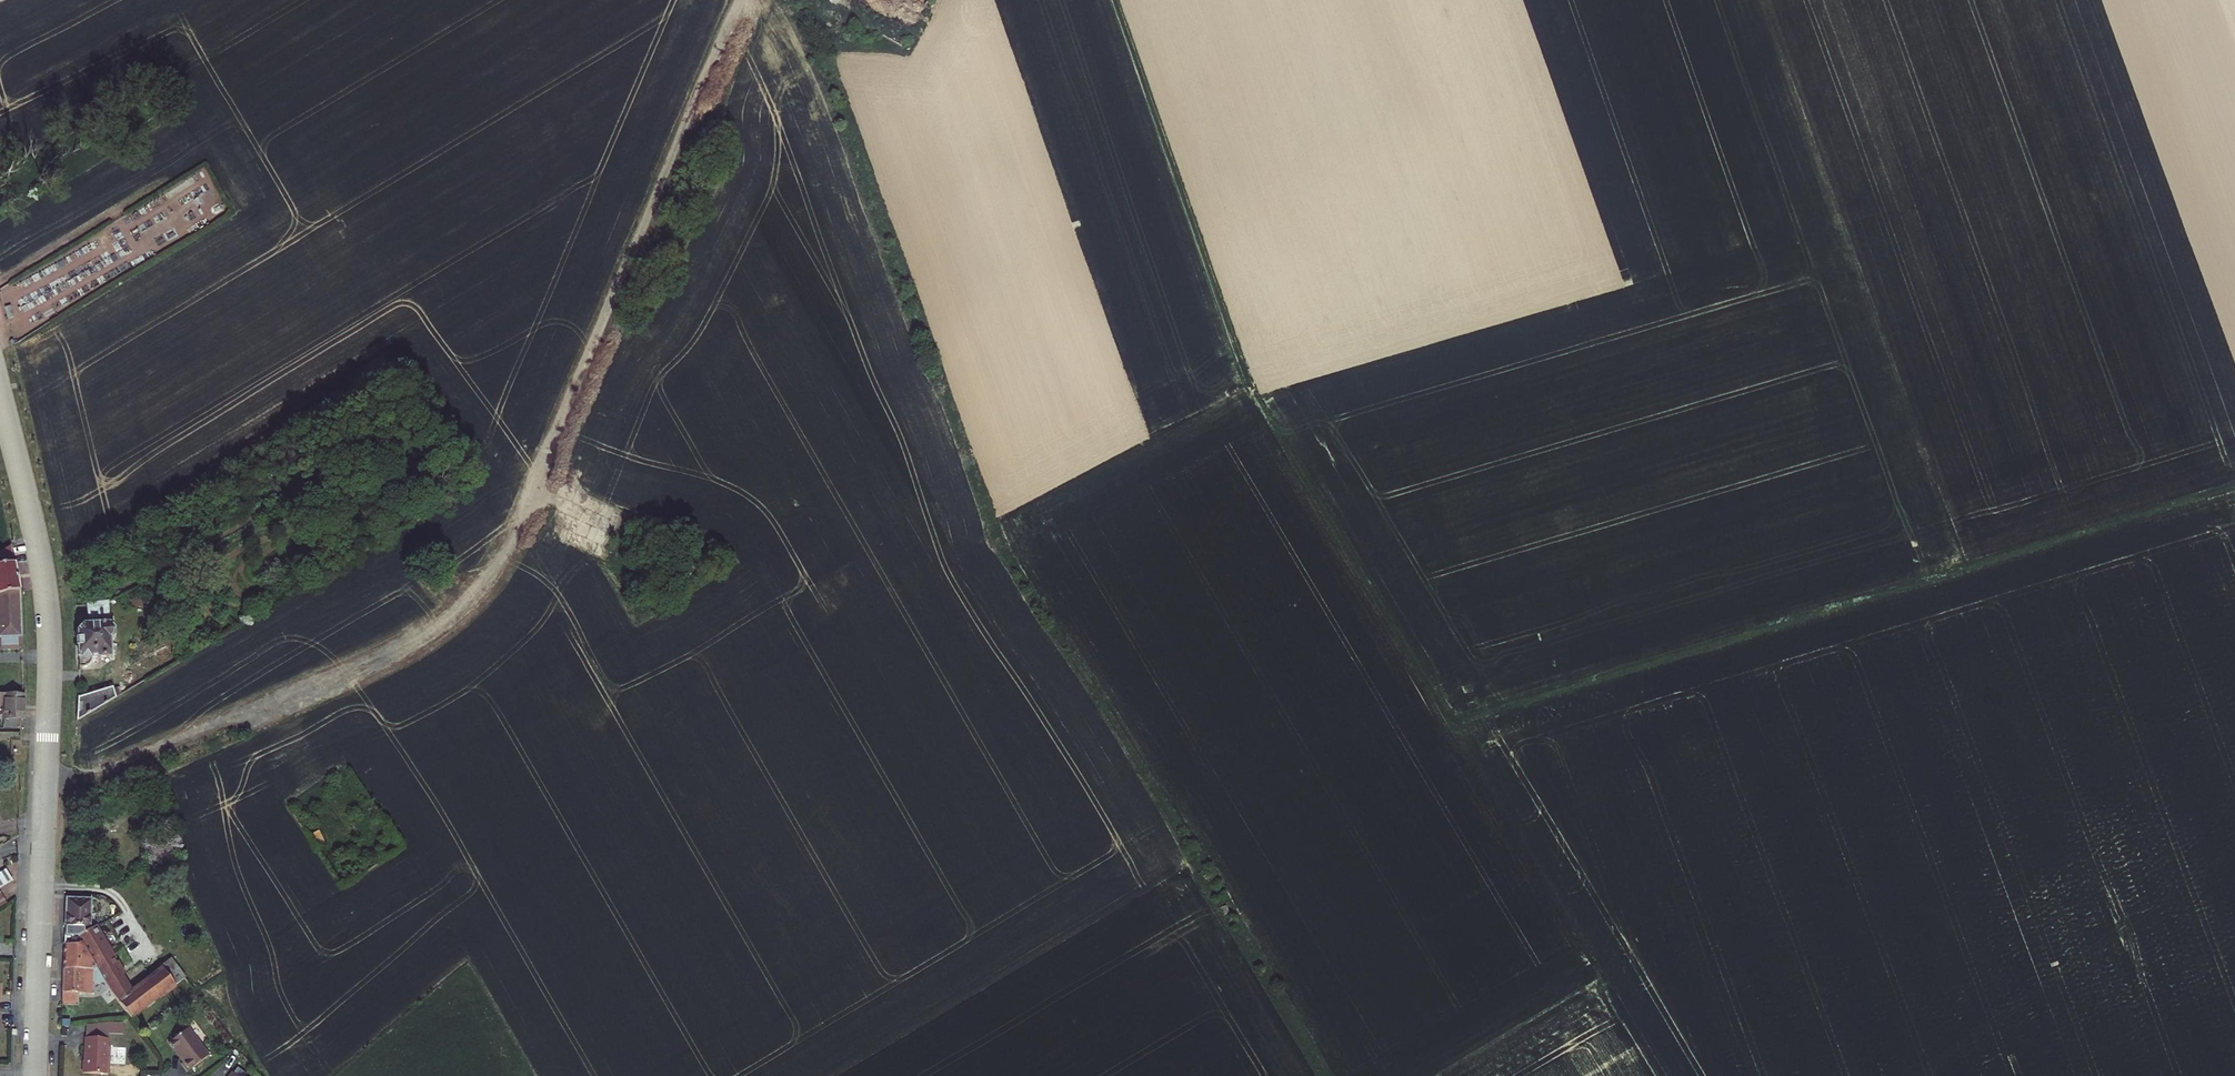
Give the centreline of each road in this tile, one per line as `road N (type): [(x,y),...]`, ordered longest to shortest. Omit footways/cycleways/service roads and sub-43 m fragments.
road 1 (track): [(47,776),(148,757),(412,647),(459,617),(497,573),(542,484),(615,297),(751,0)]
road 2 (tertiary): [(44,831),(49,654),(29,503)]
road 3 (tertiary): [(35,1075),(44,831)]

